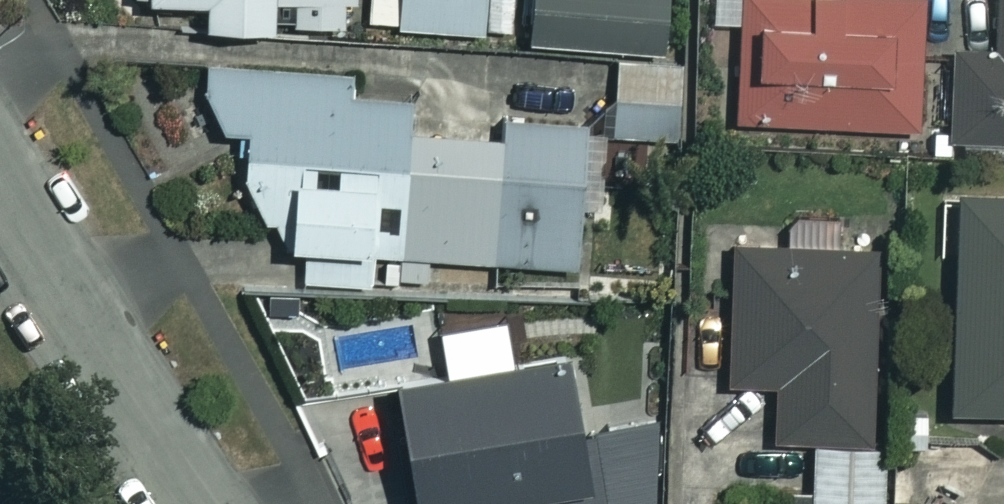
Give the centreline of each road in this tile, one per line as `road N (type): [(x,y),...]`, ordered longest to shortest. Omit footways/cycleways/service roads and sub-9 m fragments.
road 1 (residential): [(0,199),(193,503)]

